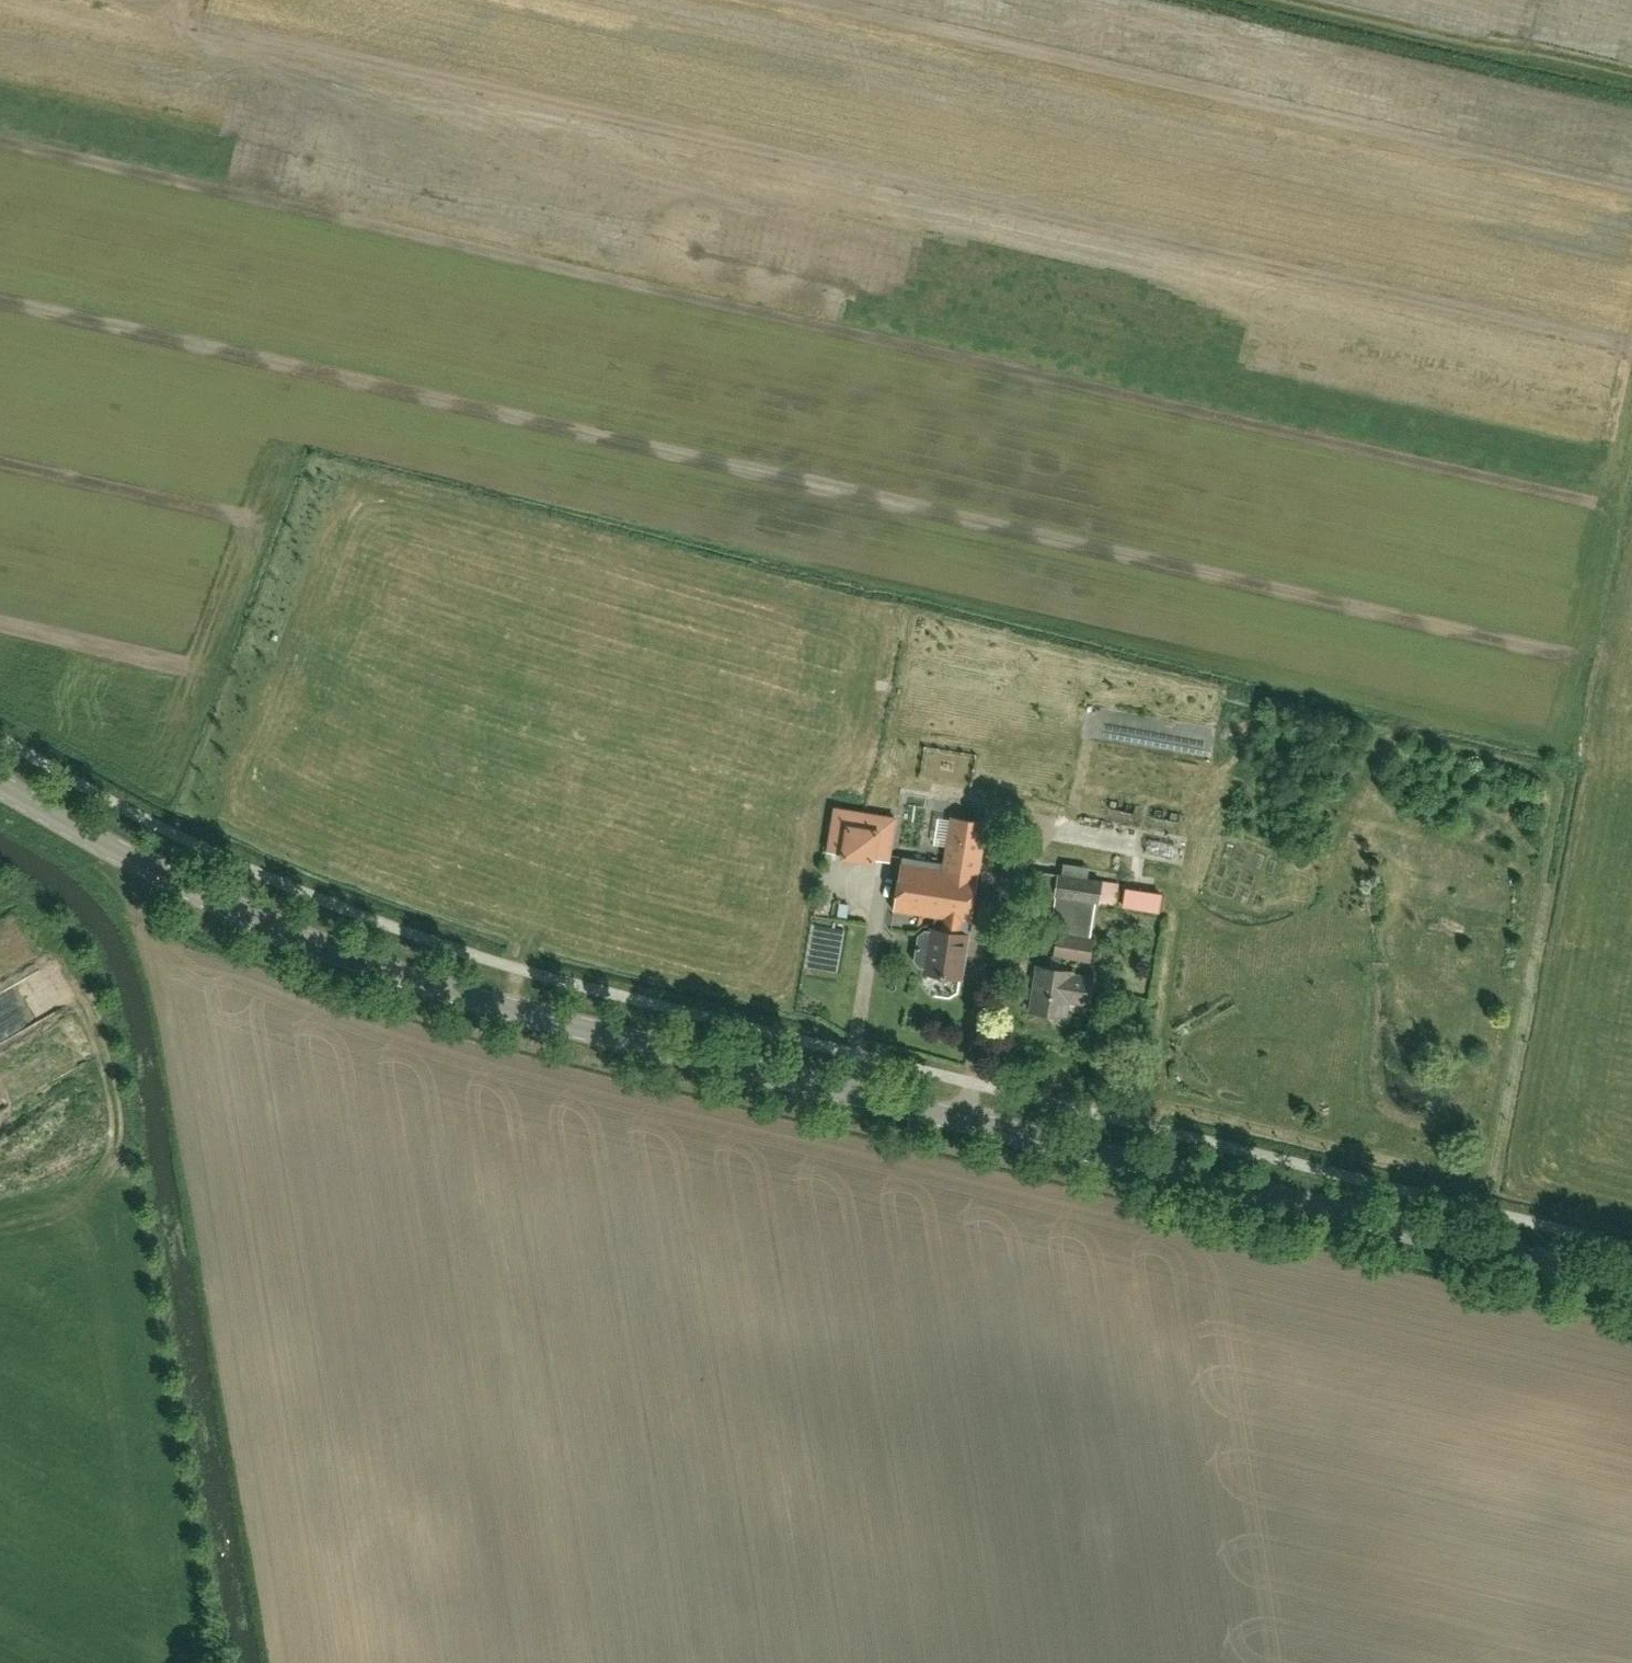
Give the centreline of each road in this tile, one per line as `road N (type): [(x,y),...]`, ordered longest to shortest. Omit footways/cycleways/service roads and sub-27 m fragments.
road 1 (tertiary): [(1631,1281),(402,980),(249,921),(0,788)]

